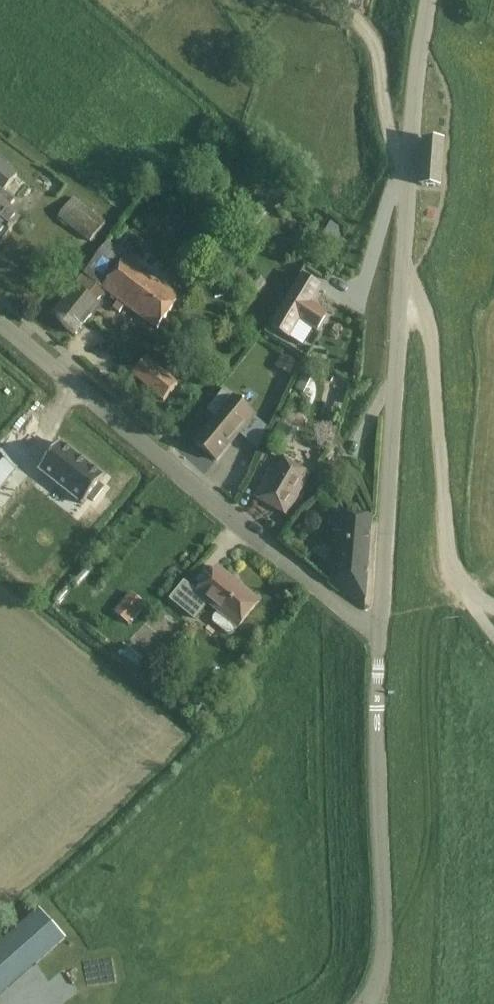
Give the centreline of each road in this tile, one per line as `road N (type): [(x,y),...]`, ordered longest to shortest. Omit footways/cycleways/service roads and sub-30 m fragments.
road 1 (unclassified): [(379,634),(0,326)]
road 2 (tertiary): [(368,1003),(385,959),(379,634)]
road 3 (unclassified): [(493,607),(470,594),(447,557),(427,313),(402,286)]
road 4 (tertiary): [(379,634),(402,286)]
road 5 (tertiary): [(402,286),(429,0)]

